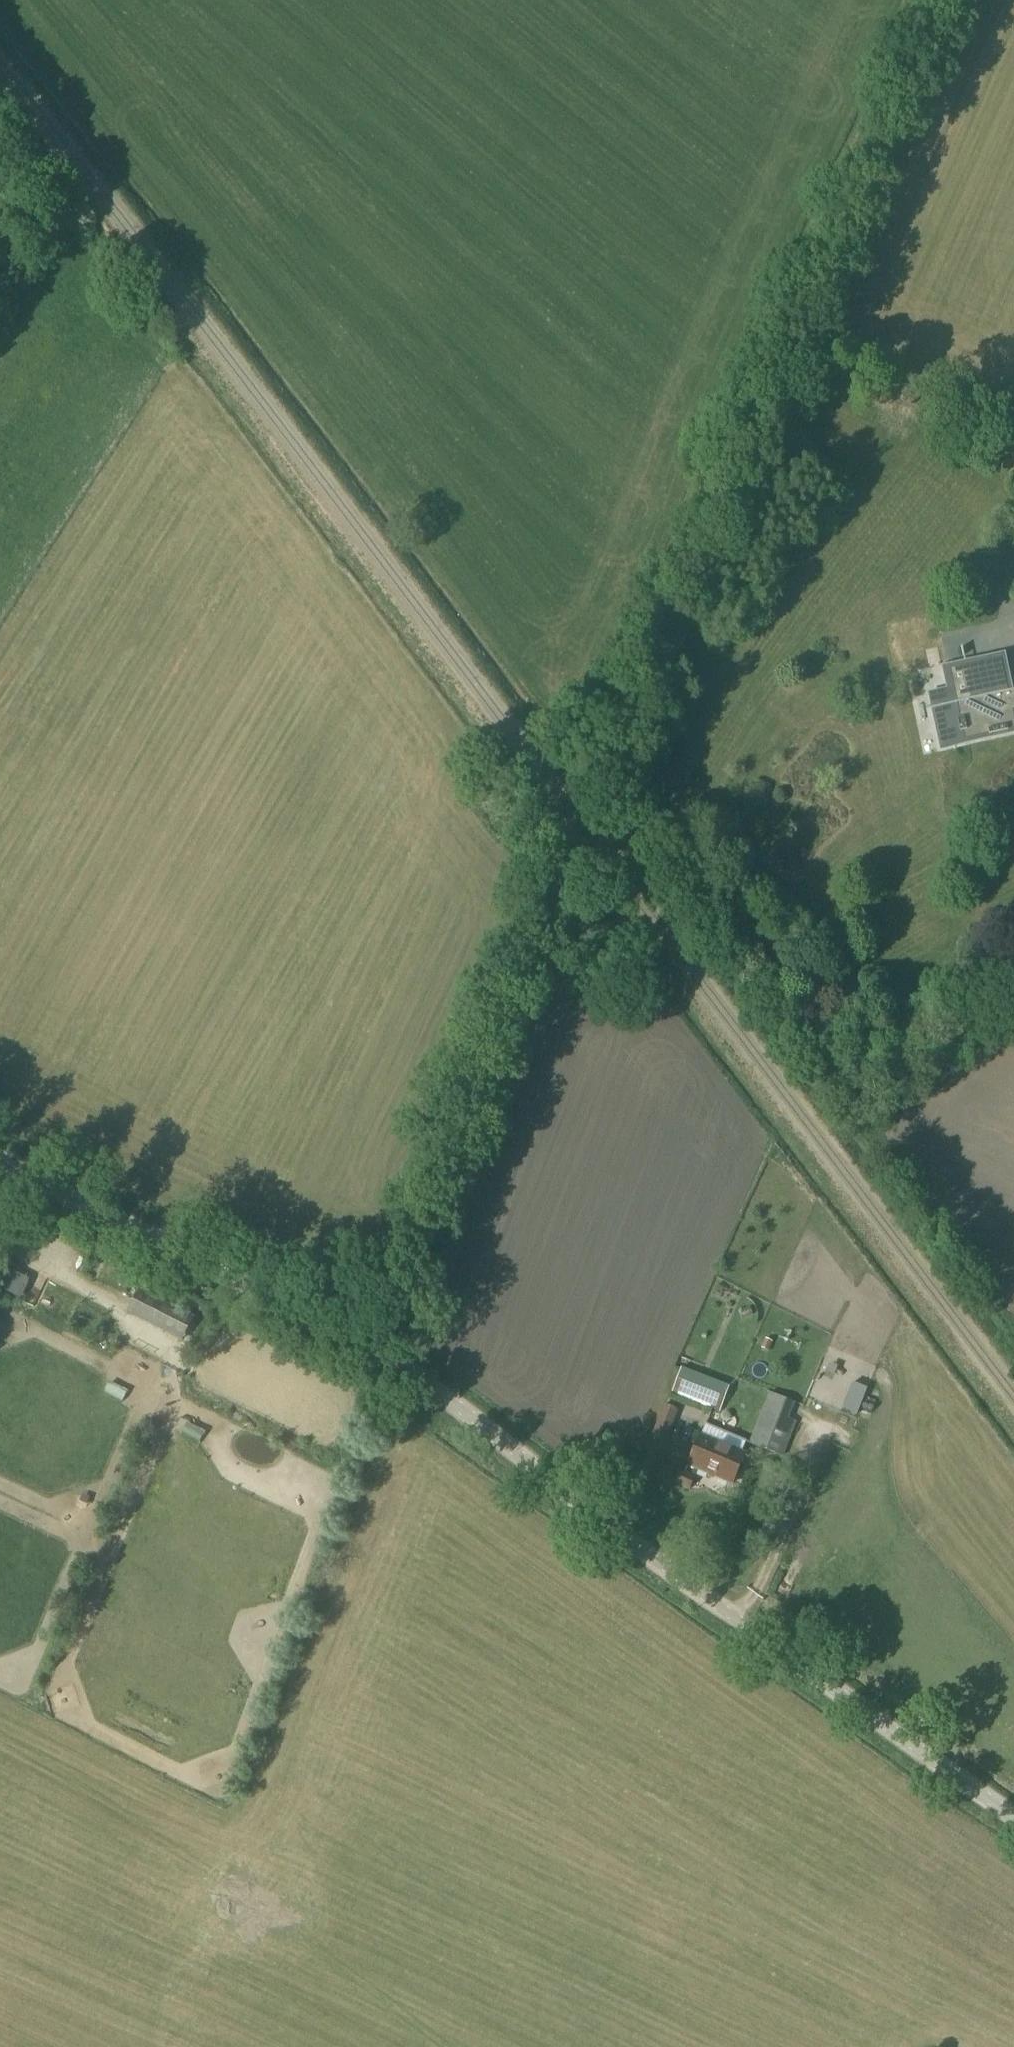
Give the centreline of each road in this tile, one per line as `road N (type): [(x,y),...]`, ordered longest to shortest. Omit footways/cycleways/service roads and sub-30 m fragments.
road 1 (unclassified): [(1013,1810),(390,1361),(20,1167)]

